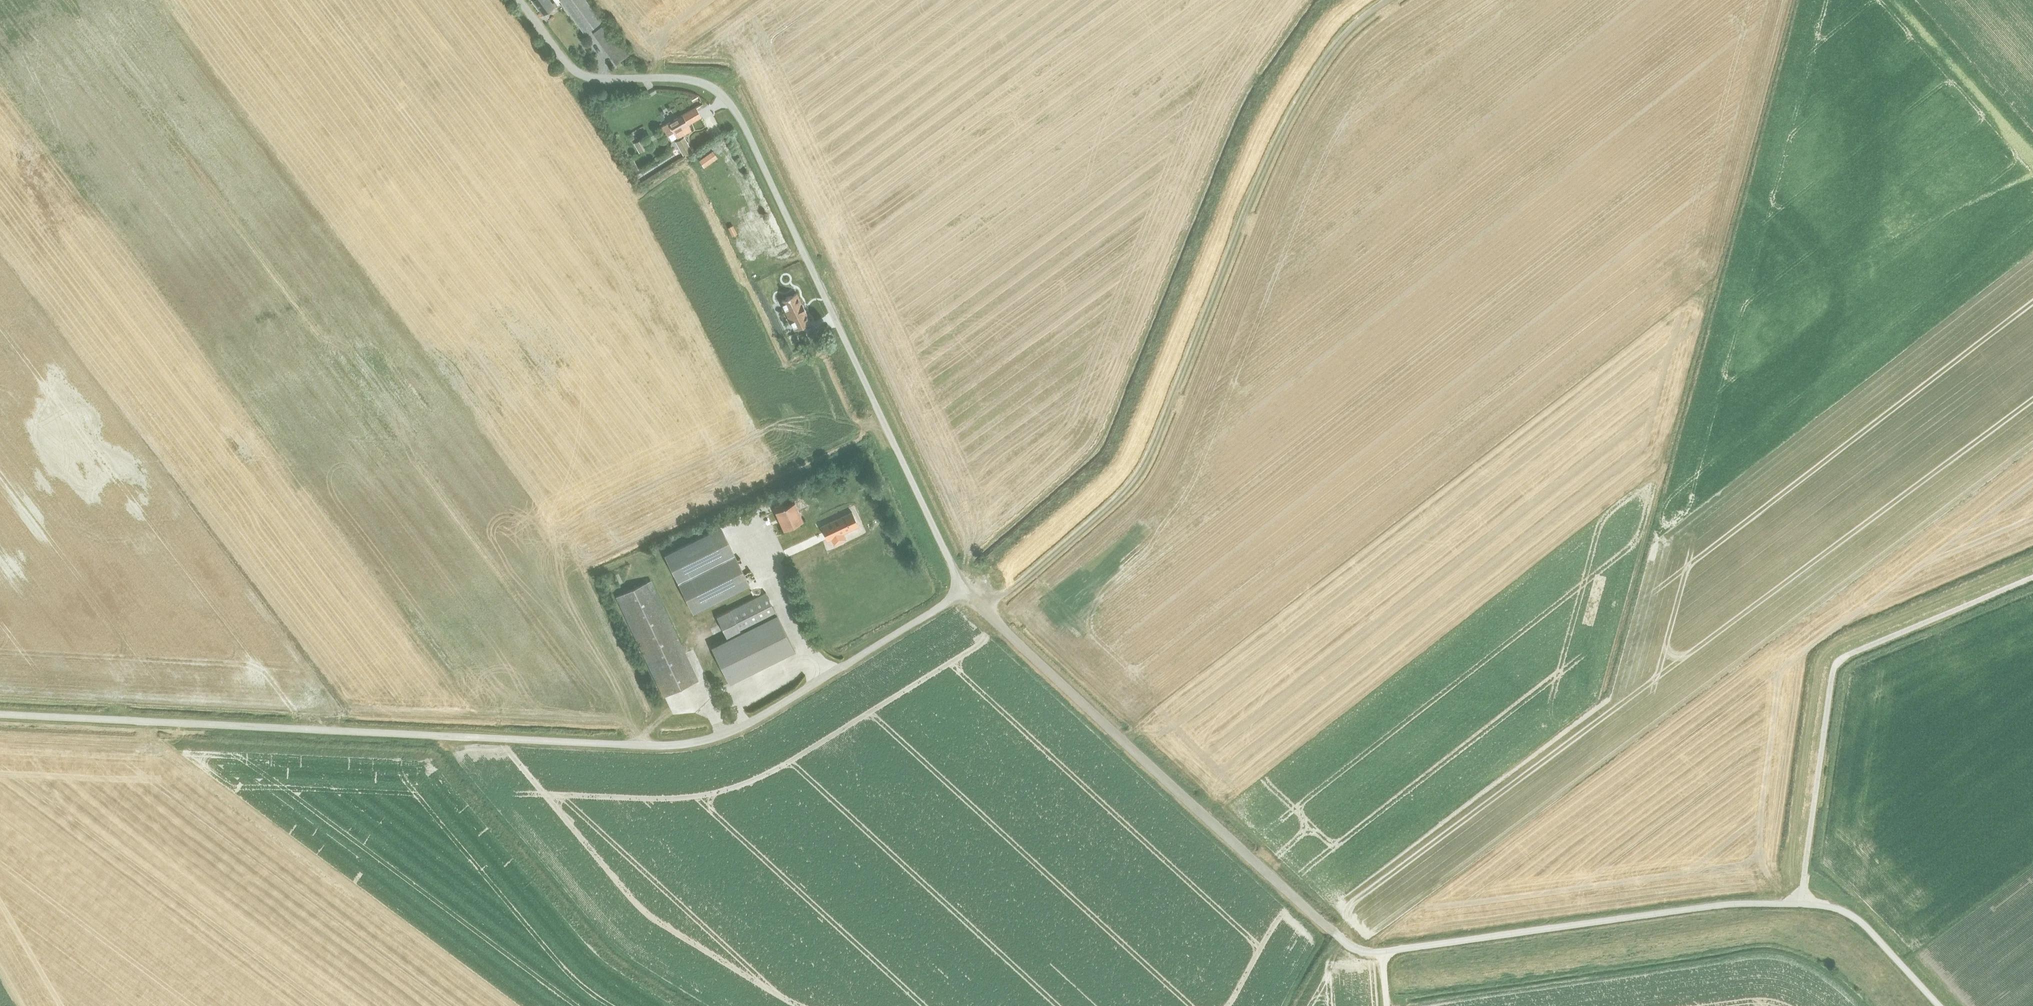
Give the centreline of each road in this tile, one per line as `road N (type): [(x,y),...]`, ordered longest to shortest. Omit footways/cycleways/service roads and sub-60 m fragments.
road 1 (unclassified): [(0,713),(676,744),(751,723),(963,588),(728,99),(682,78),(581,74),(520,0)]
road 2 (track): [(982,610),(1073,539),(1145,466),(1289,113),(1348,29),(1383,0)]
road 3 (track): [(1332,930),(963,588)]
road 4 (unclassified): [(2032,576),(1836,664),(1801,903)]
road 5 (unclassified): [(1801,903),(1691,908),(1383,952)]
road 6 (unclassified): [(1940,1005),(1863,923),(1835,907),(1801,903)]

